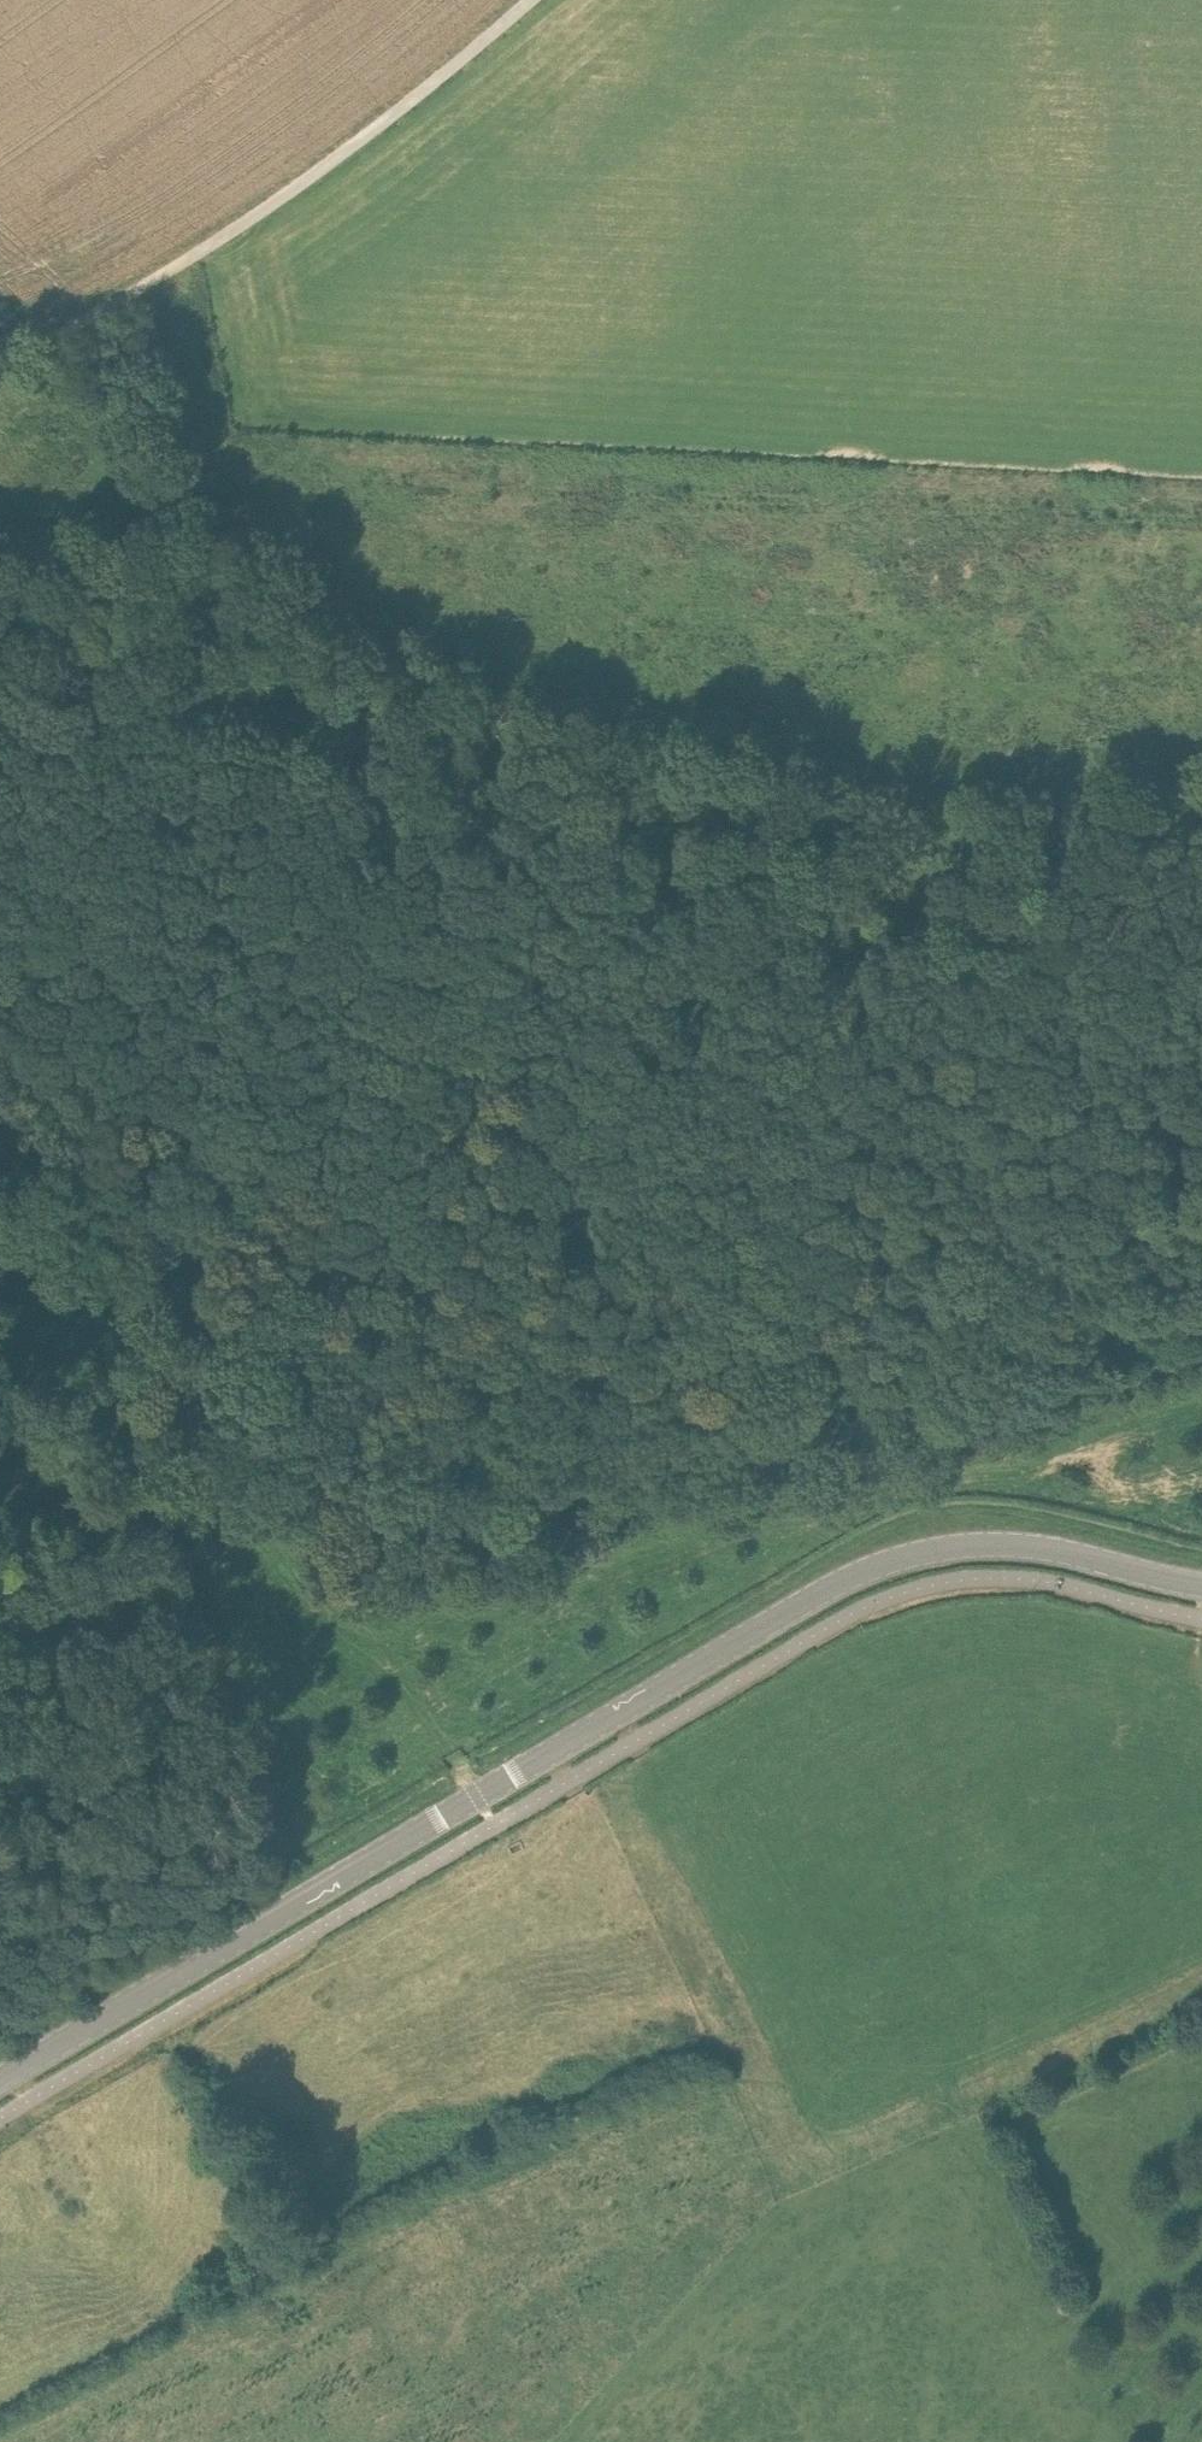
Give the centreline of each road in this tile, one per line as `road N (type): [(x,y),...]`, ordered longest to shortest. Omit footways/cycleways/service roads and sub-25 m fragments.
road 1 (tertiary): [(0,2079),(854,1576),(918,1553),(993,1544),(1201,1585)]
road 2 (track): [(0,356),(121,300),(238,227),(531,0)]

